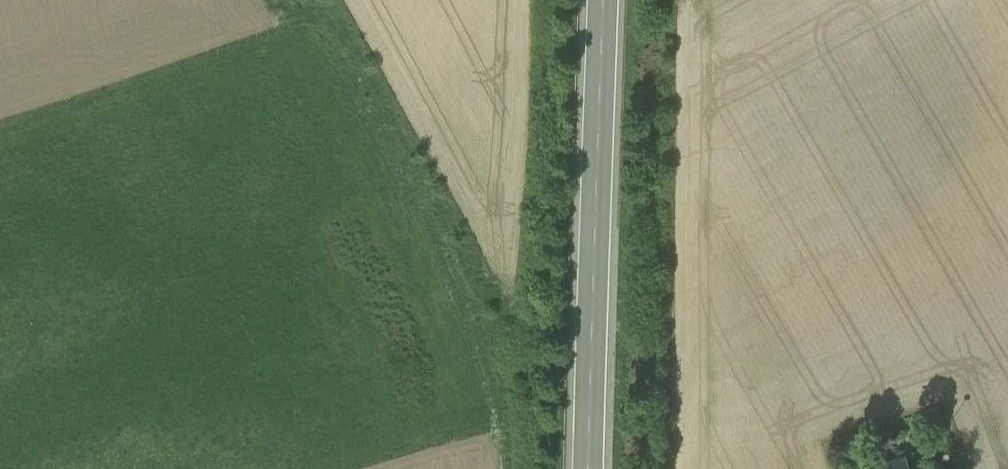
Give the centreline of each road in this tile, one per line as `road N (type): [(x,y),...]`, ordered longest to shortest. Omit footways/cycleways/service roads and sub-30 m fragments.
road 1 (secondary): [(604,0),(588,468)]

